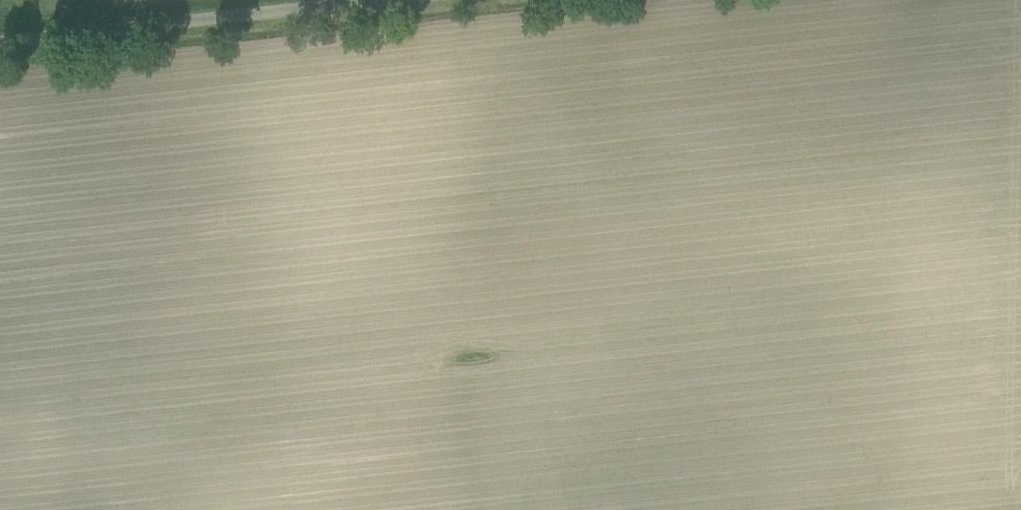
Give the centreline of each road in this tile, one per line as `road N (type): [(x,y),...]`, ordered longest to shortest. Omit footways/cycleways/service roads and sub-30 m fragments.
road 1 (unclassified): [(0,43),(407,0)]

